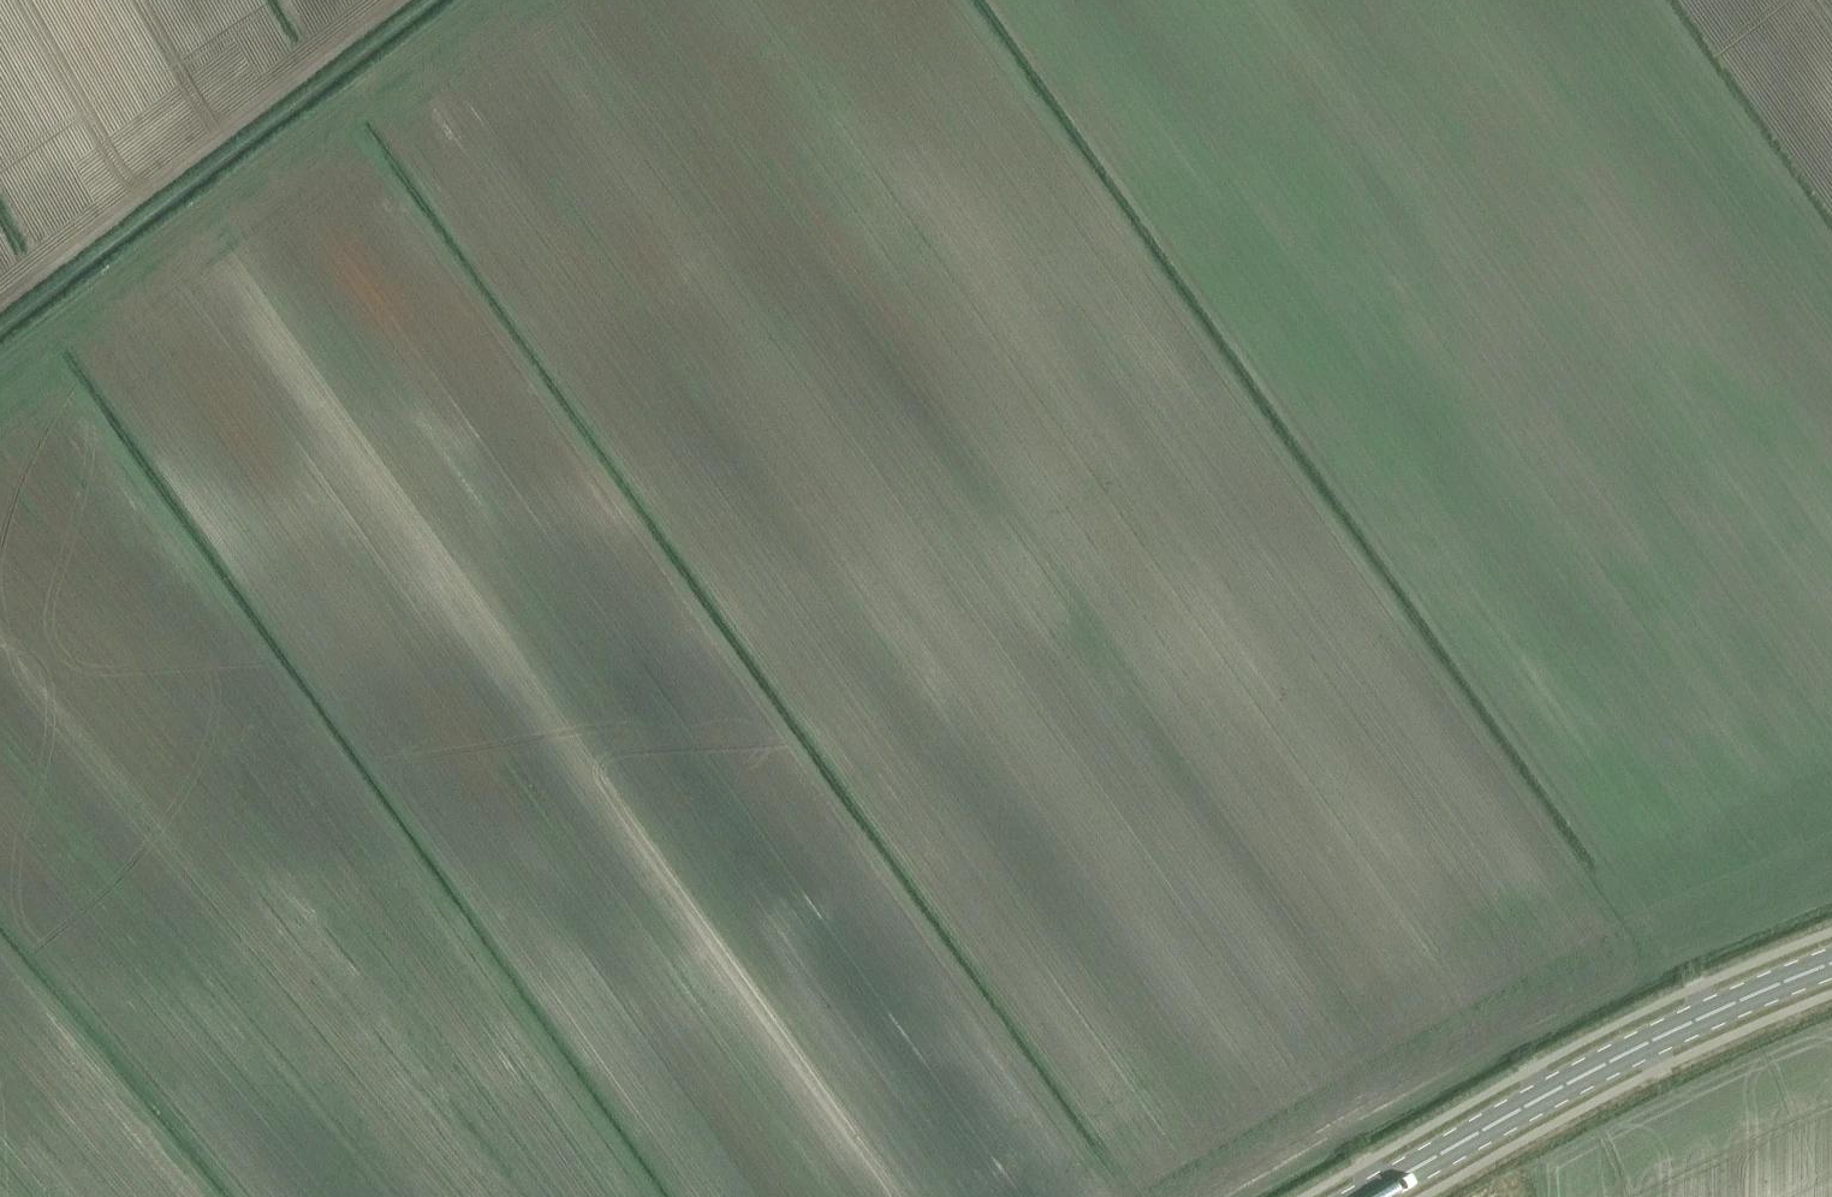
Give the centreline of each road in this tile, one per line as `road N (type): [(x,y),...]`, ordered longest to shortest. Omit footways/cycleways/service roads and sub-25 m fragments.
road 1 (primary): [(1365,1196),(1599,1067),(1831,963)]

